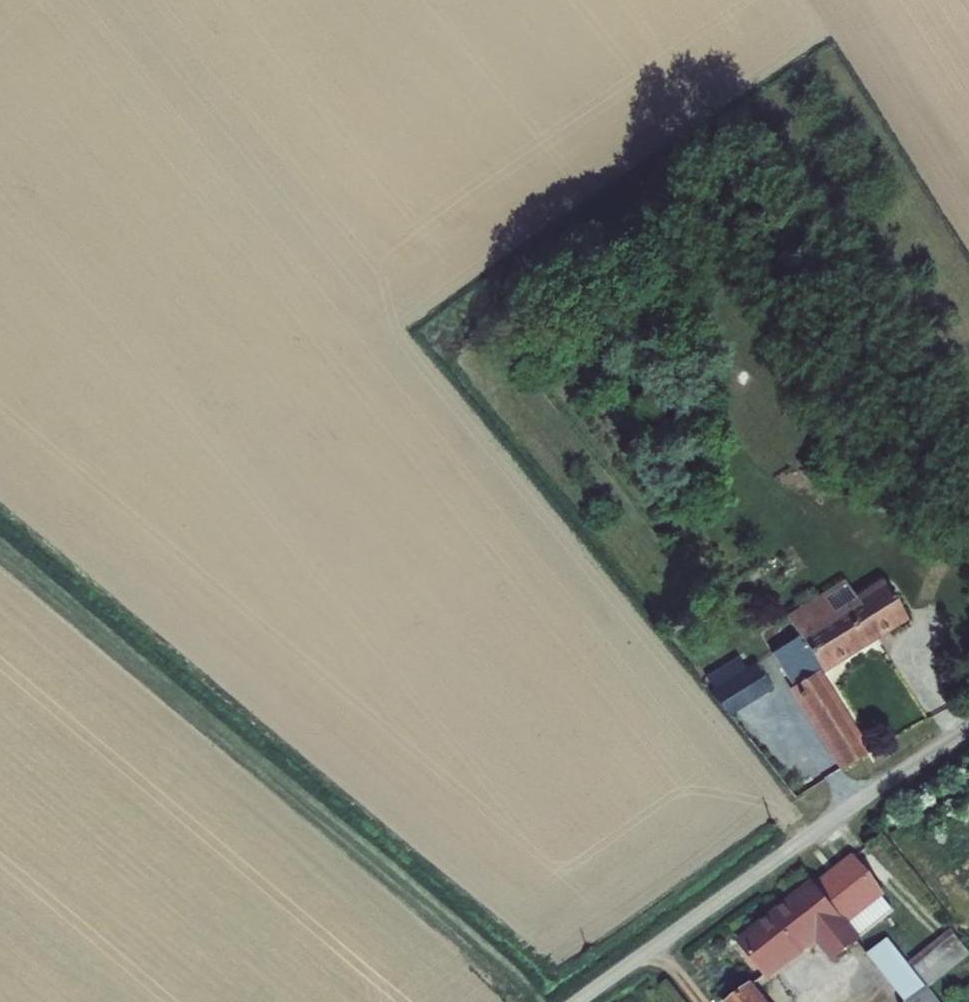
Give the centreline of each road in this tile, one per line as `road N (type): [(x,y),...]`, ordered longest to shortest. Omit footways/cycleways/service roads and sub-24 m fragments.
road 1 (unclassified): [(573,1001),(968,732)]

